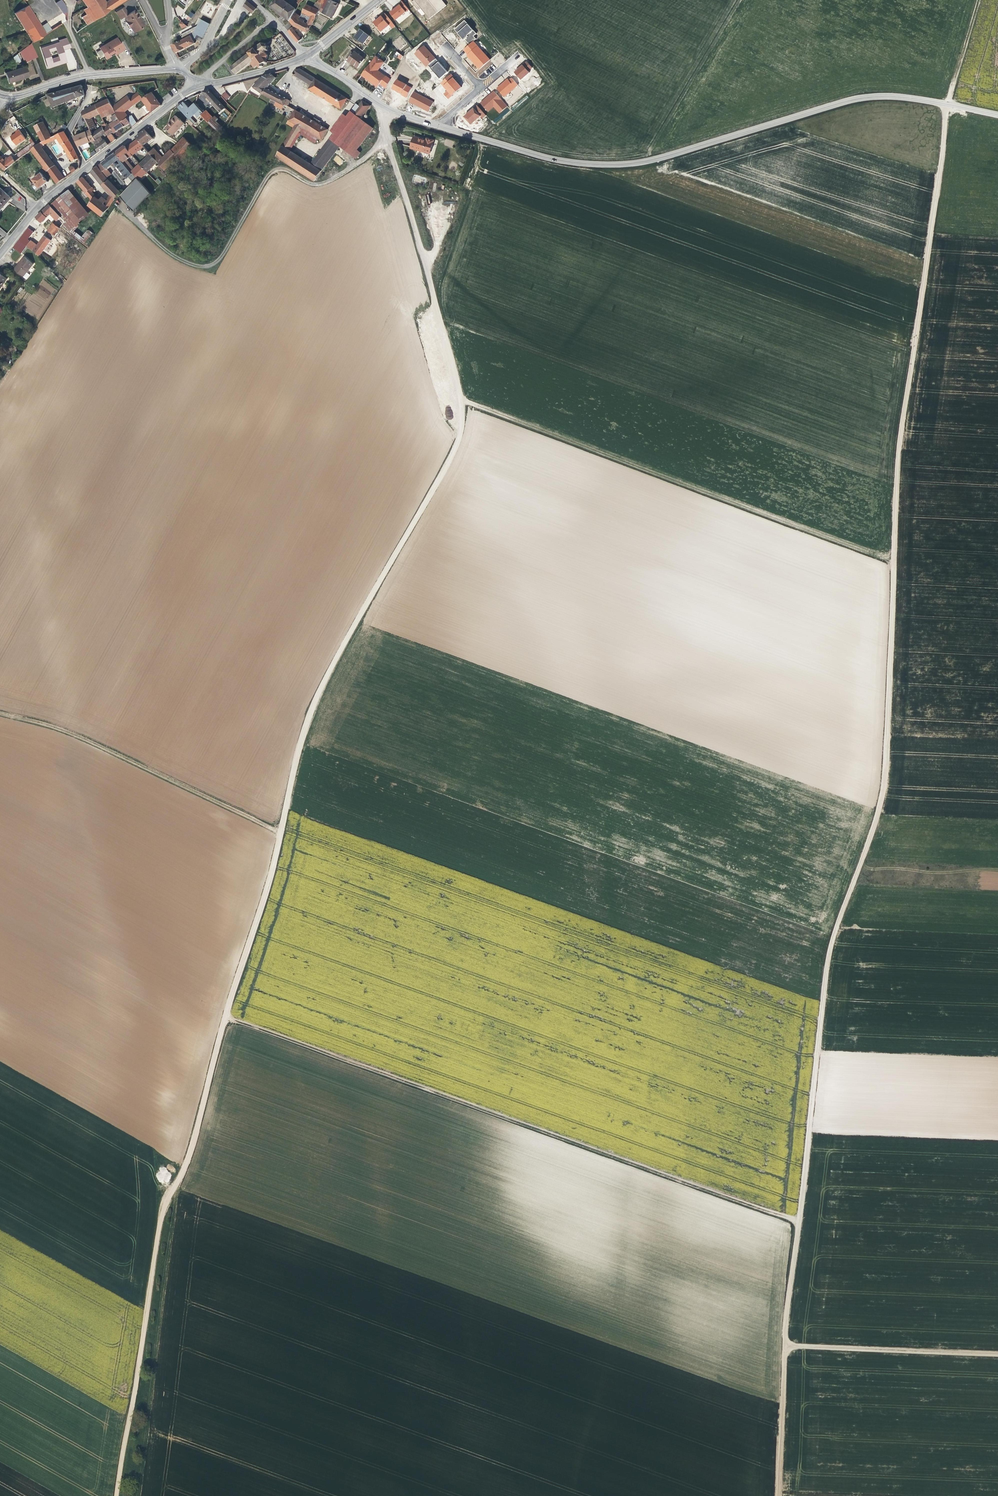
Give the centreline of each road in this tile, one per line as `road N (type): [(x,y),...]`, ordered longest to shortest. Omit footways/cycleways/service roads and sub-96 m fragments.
road 1 (track): [(979,0),(949,104),(898,435),(883,778),(828,948),(783,1348),(997,1355)]
road 2 (track): [(462,402),(459,442),(310,714),(268,887),(226,1015),(797,1220)]
road 3 (track): [(385,130),(462,402),(893,555)]
road 4 (unclassified): [(997,115),(894,98),(850,101),(644,163),(565,163),(471,136)]
road 5 (track): [(226,1015),(187,1171),(168,1197),(121,1495)]
road 6 (track): [(0,714),(65,730),(281,834)]
road 7 (residential): [(178,70),(73,78),(5,97)]
road 8 (residential): [(437,125),(389,110),(305,55)]
road 9 (track): [(785,1348),(777,1495)]
road 10 (tertiary): [(194,88),(87,169)]
road 11 (tertiary): [(87,169),(36,207),(0,252)]

